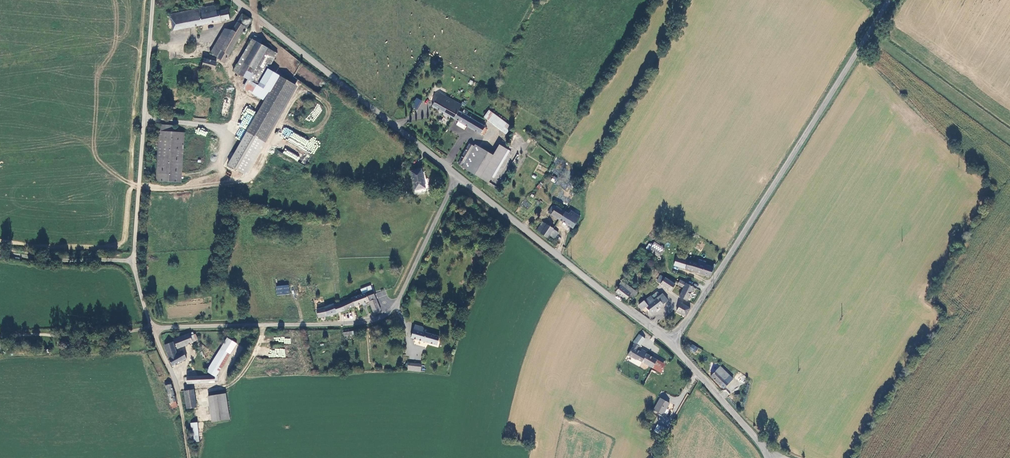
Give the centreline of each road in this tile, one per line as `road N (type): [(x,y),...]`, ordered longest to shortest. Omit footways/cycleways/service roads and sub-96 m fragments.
road 1 (unclassified): [(667,340),(682,328),(889,0)]
road 2 (unclassified): [(153,329),(361,324),(386,314),(457,176)]
road 3 (unclassified): [(153,0),(133,260),(153,329)]
road 4 (unclassified): [(457,176),(235,0)]
road 5 (unclassified): [(667,340),(457,176)]
road 6 (unclassified): [(769,457),(667,340)]
road 7 (unclassified): [(153,329),(176,382),(189,457)]

